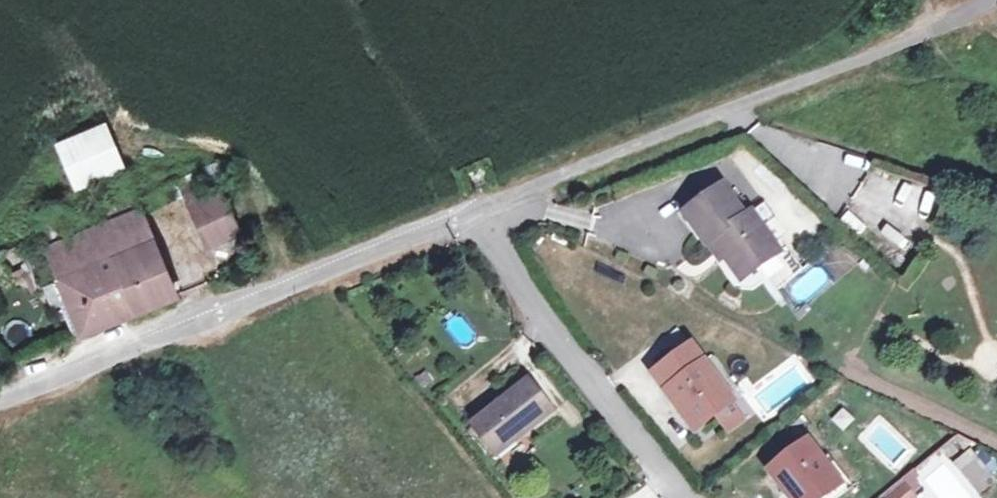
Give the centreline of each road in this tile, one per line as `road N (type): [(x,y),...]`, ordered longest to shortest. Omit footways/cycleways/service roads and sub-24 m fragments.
road 1 (unclassified): [(0,401),(996,4)]

